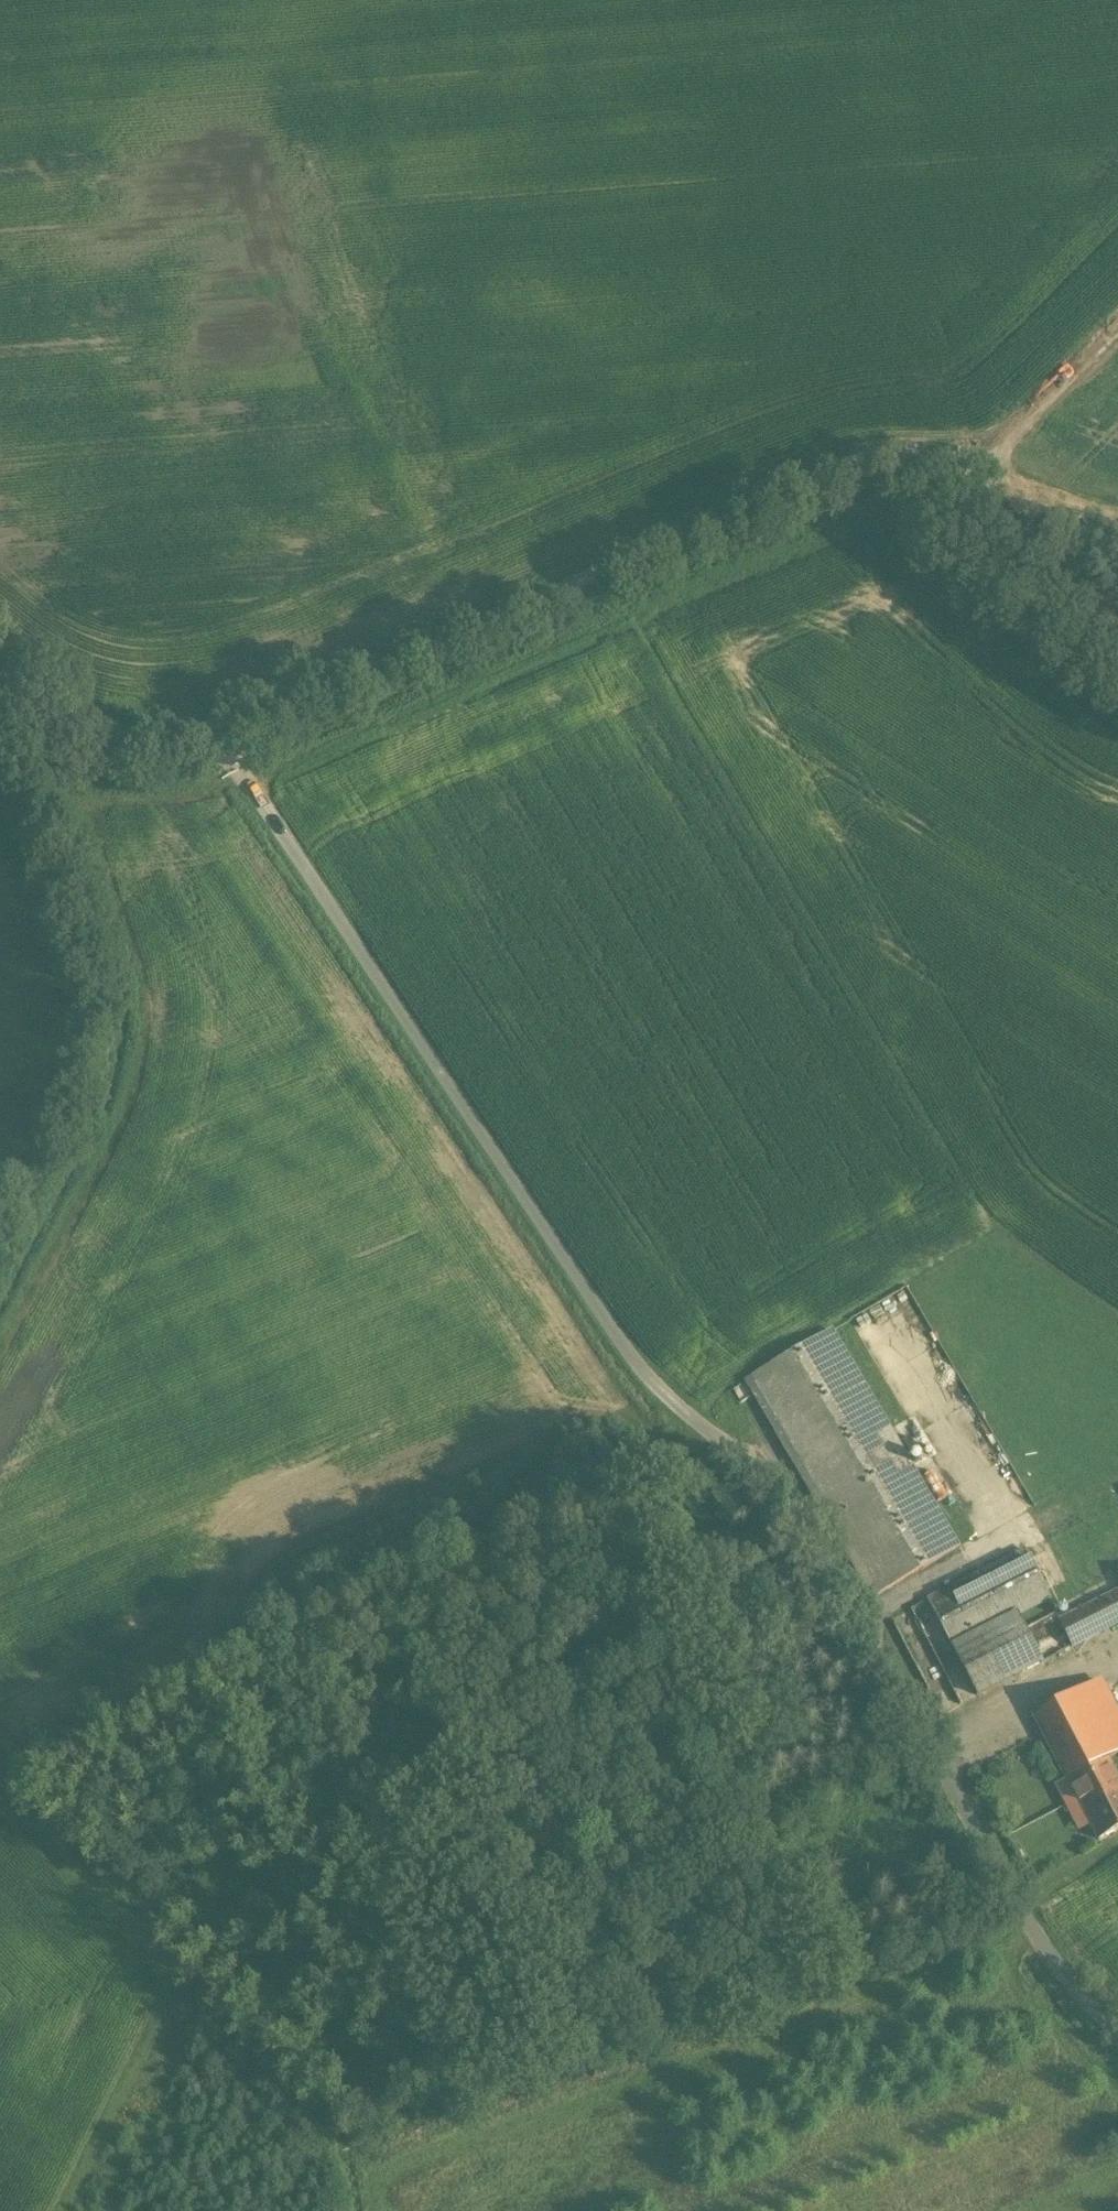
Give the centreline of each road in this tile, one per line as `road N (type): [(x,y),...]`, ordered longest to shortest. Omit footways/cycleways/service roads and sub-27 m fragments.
road 1 (unclassified): [(0,677),(96,740),(164,744),(204,735),(233,761),(627,1363),(679,1421),(750,1460),(812,1538),(1040,1966),(1117,2048)]
road 2 (track): [(1117,524),(910,458),(869,458),(204,735)]
road 3 (track): [(974,476),(1117,329)]

